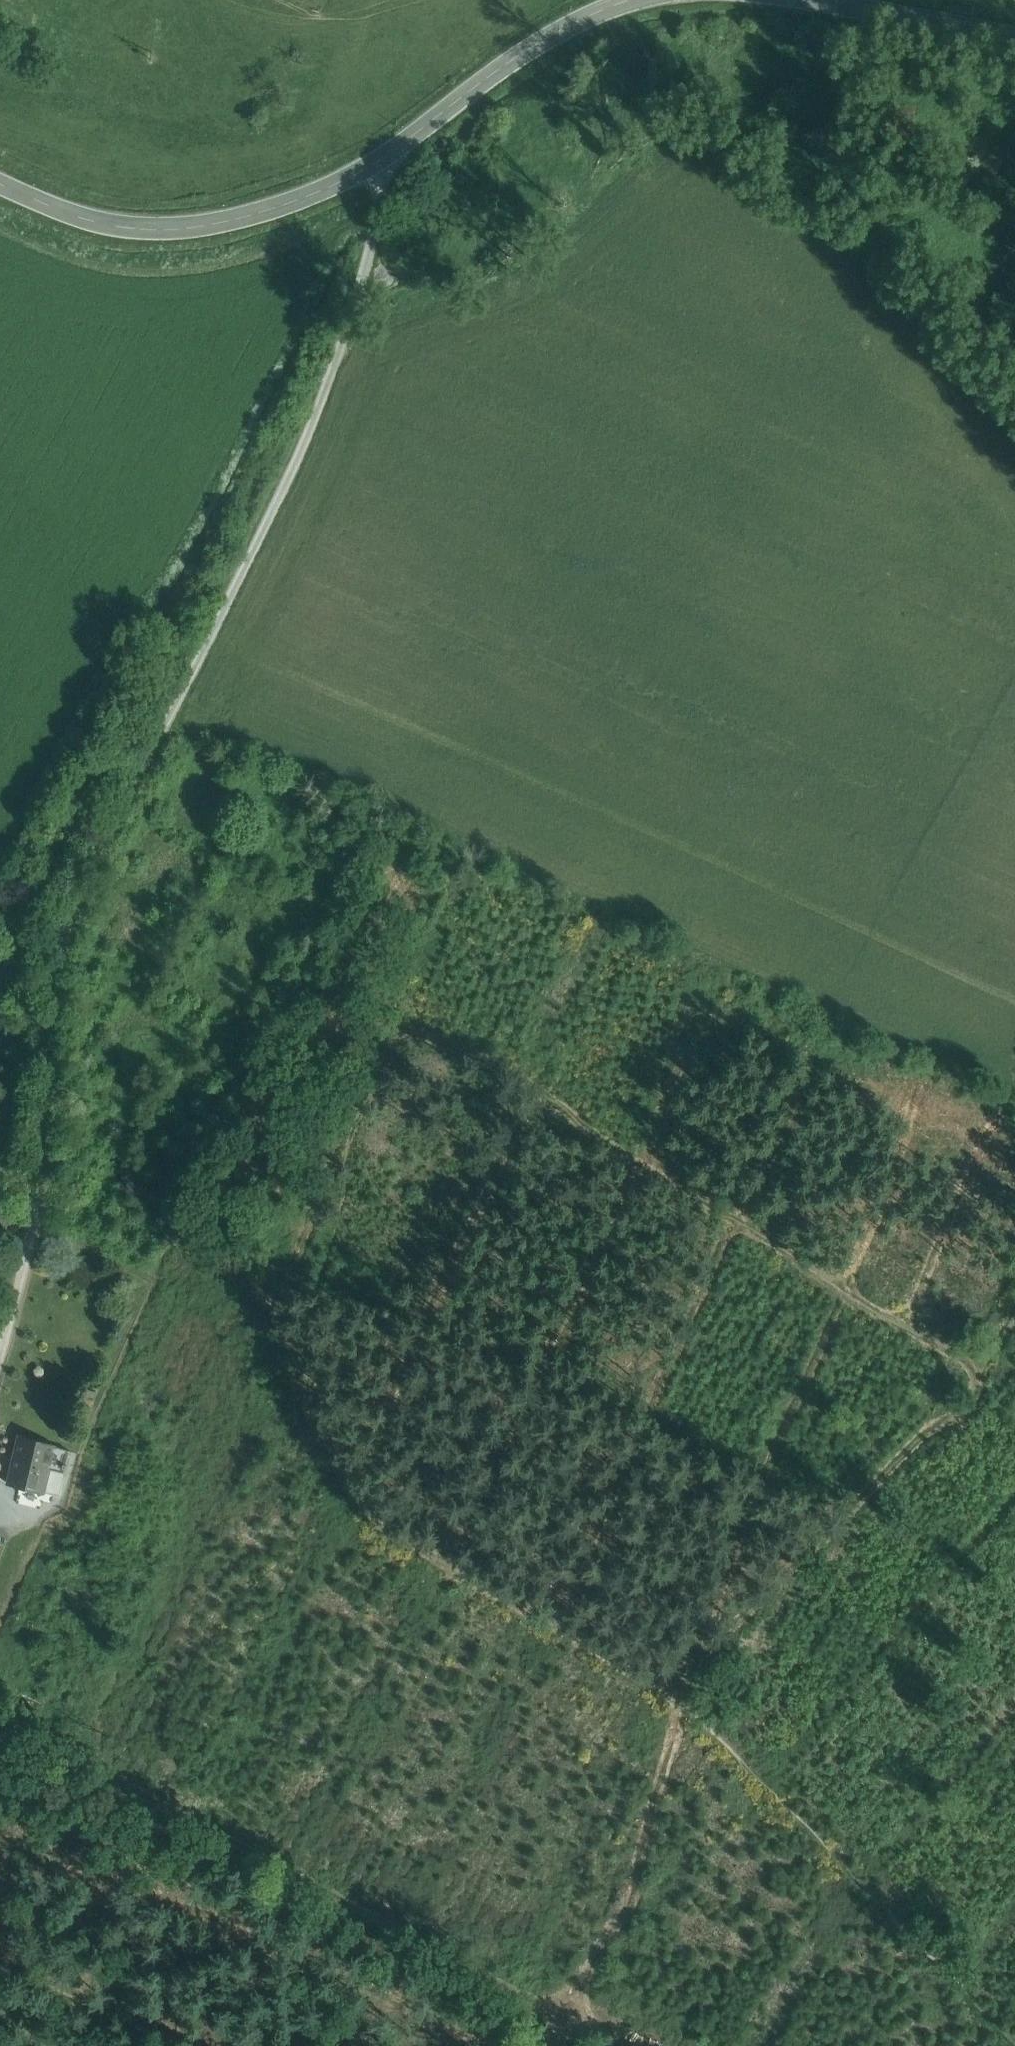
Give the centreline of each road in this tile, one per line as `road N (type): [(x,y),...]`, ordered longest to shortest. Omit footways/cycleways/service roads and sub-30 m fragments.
road 1 (secondary): [(629,0),(533,46),(358,173),(258,213),(182,228),(130,228),(0,183)]
road 2 (secondary): [(1014,36),(818,0)]

